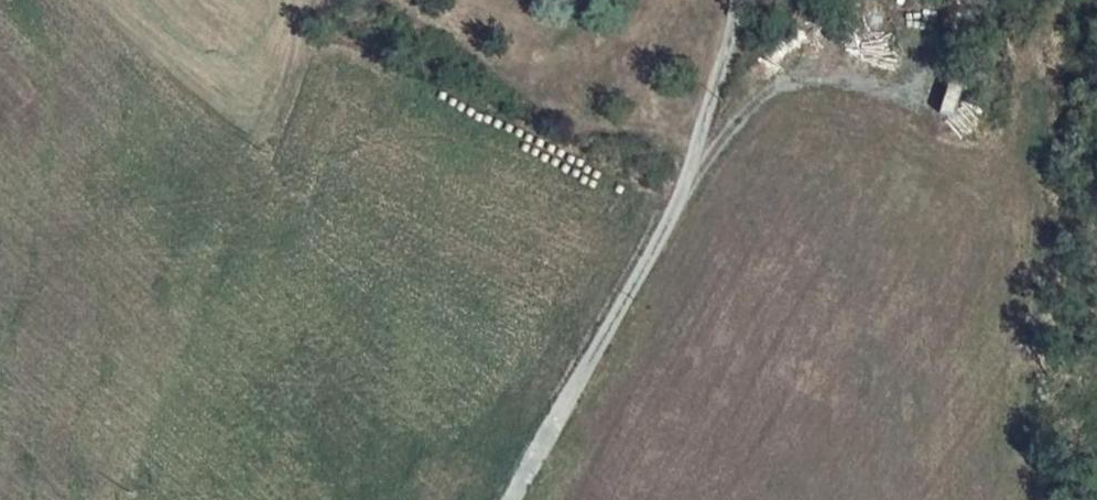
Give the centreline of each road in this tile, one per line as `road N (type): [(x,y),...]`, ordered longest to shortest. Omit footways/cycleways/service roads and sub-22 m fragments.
road 1 (residential): [(737,0),(681,195),(517,499)]

